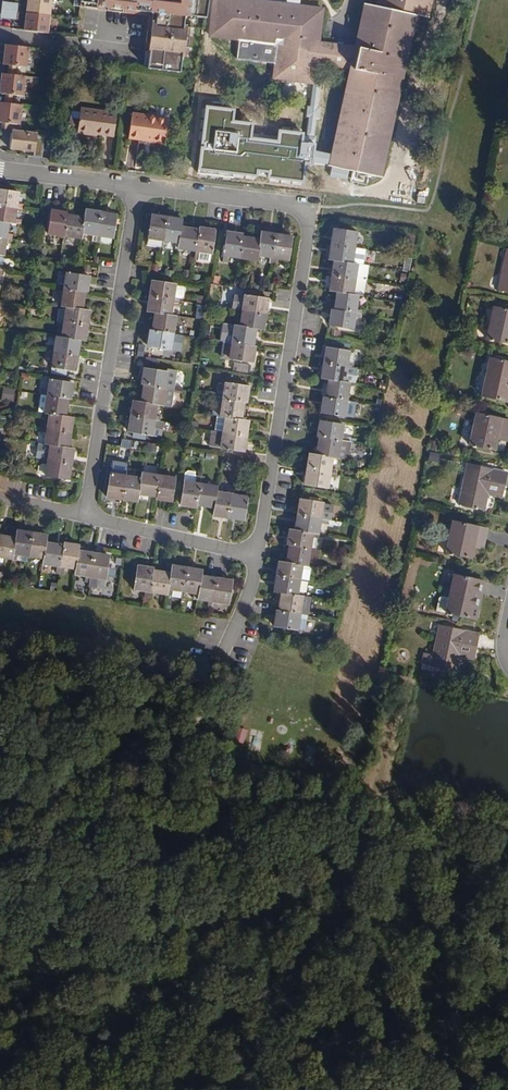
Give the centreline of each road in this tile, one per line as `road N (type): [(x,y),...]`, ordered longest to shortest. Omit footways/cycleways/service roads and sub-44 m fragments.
road 1 (track): [(0,964),(181,994),(407,1047),(488,1089)]
road 2 (residential): [(311,212),(255,558)]
road 3 (residential): [(134,188),(87,519)]
road 4 (residential): [(311,212),(134,188)]
road 5 (residential): [(255,558),(87,519)]
road 6 (residential): [(0,35),(136,53)]
road 7 (residential): [(134,188),(0,172)]
road 8 (residential): [(255,558),(250,597),(218,675)]

